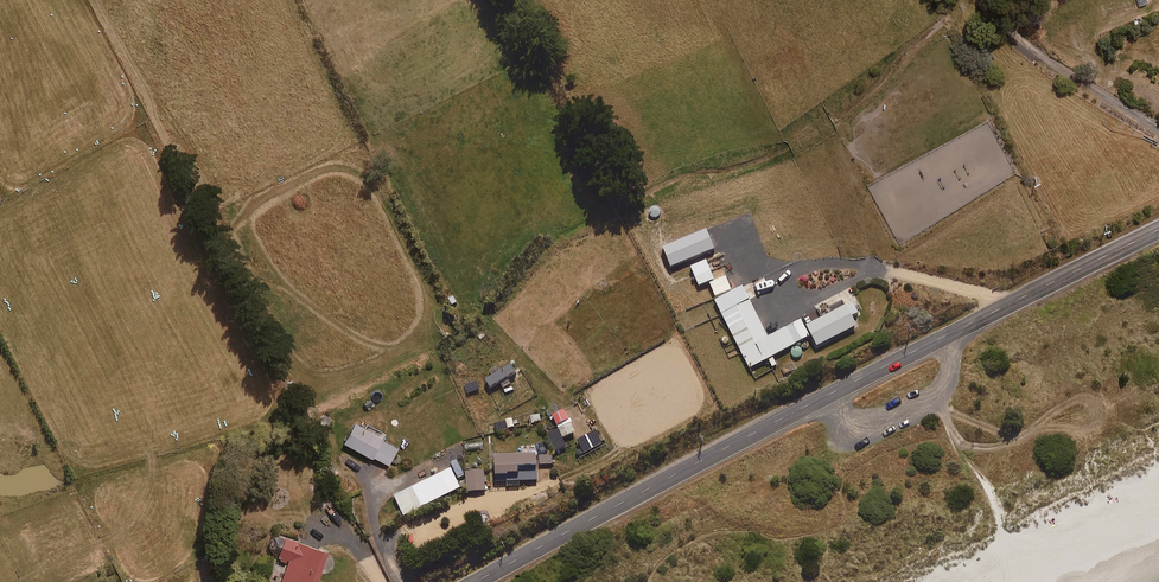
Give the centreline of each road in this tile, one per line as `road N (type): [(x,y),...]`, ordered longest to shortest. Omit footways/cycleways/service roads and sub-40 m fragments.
road 1 (secondary): [(474,581),(1158,230)]
road 2 (unclassified): [(1158,130),(1044,57),(983,0)]

